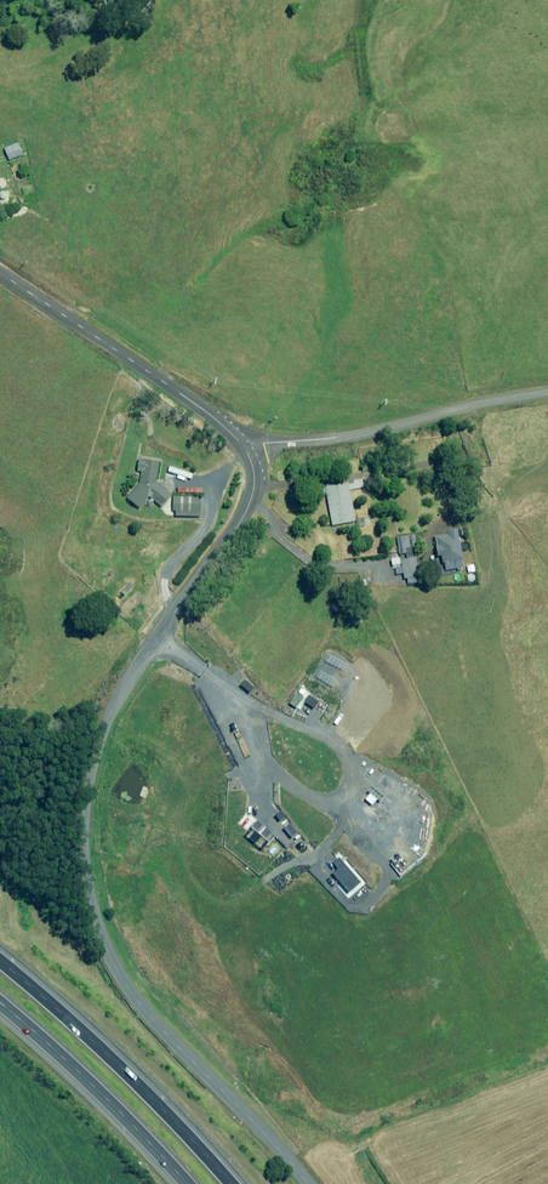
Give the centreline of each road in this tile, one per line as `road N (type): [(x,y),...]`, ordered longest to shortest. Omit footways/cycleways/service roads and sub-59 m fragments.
road 1 (unclassified): [(246,451),(252,498),(99,750),(81,829),(90,899),(122,983),(302,1183)]
road 2 (motorway): [(0,968),(231,1183)]
road 3 (unclassified): [(246,451),(384,430),(547,392)]
road 4 (unclassified): [(0,273),(188,398),(246,451)]
road 5 (motorway): [(183,1183),(0,1005)]

